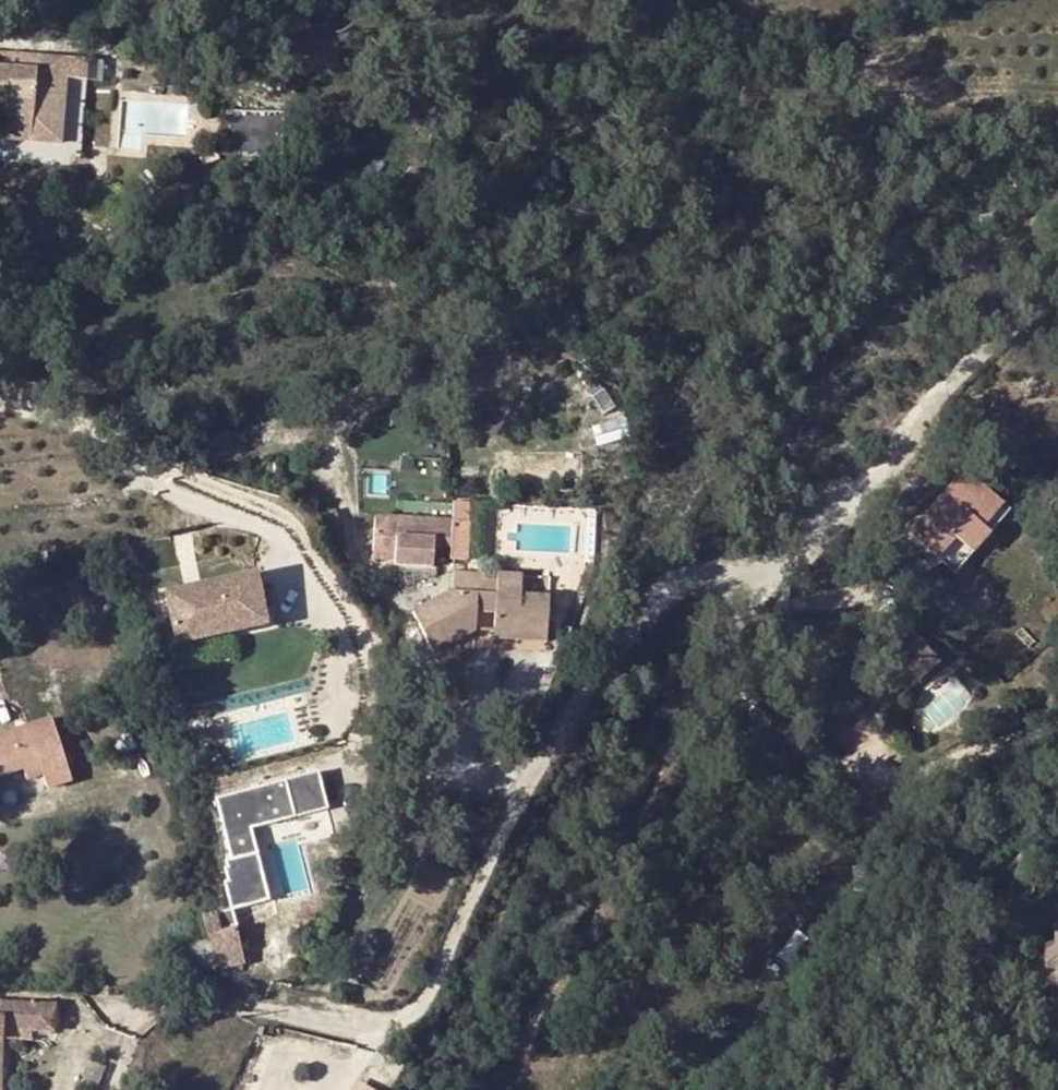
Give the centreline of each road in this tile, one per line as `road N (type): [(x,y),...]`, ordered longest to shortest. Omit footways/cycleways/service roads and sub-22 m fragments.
road 1 (residential): [(1057,301),(951,374),(762,566),(665,586),(532,770),(419,1004),(382,1027),(251,1005),(173,1003),(142,1010),(122,1034)]

